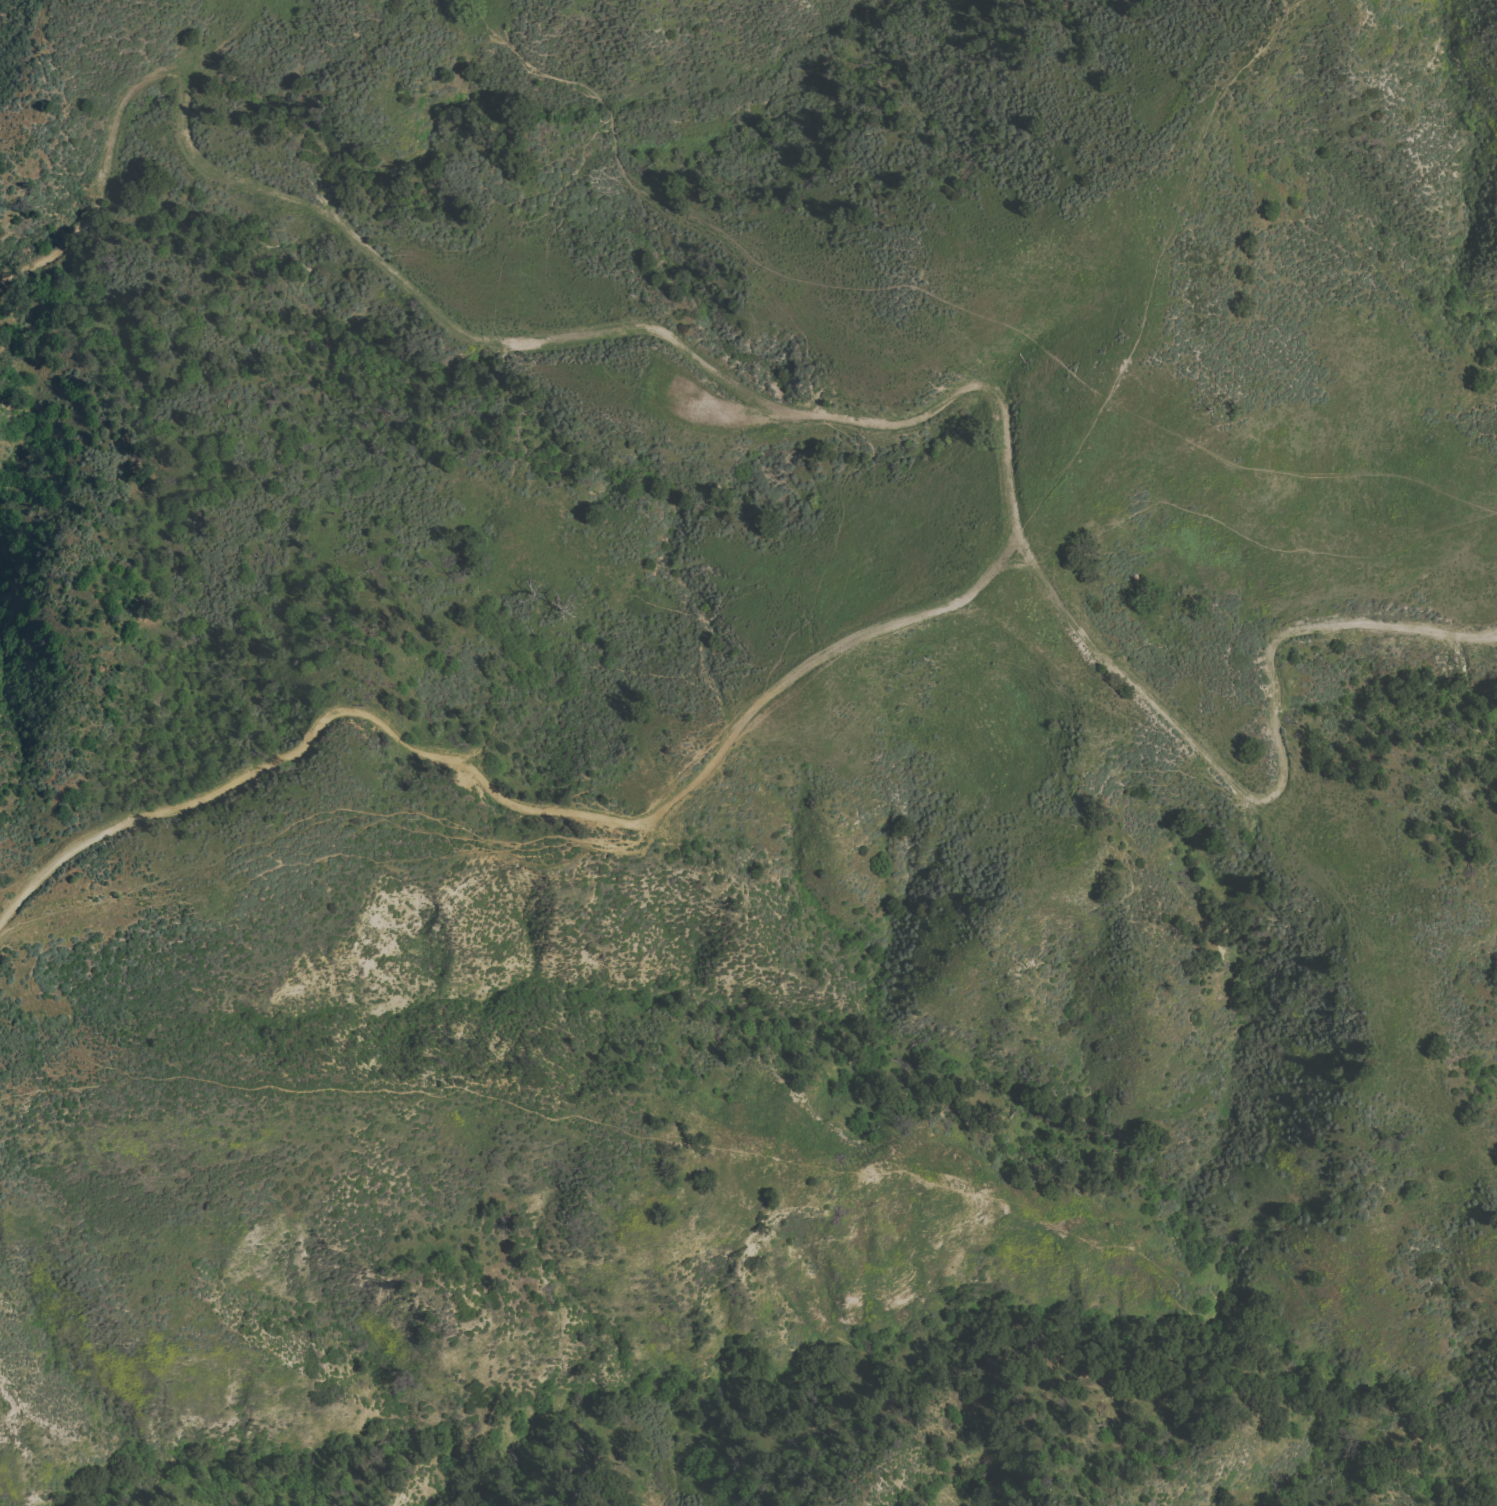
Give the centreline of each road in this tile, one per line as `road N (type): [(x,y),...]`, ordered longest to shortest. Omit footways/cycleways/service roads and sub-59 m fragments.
road 1 (track): [(1496,633),(1346,623),(1279,635),(1269,661),(1281,781),(1264,797),(1248,797),(1095,650),(1013,538),(1000,404),(992,391),(970,385),(909,420),(870,423),(773,406),(644,328),(509,343),(448,324)]
road 2 (track): [(0,921),(57,855),(86,836),(179,804),(288,751),(338,708),(362,710),(406,748),(465,762),(507,804),(646,818),(785,678),(855,637),(961,598),(1013,538)]
road 3 (track): [(448,324),(327,212),(203,166),(184,140),(182,78),(166,70),(122,97),(90,216),(71,242),(0,277)]

